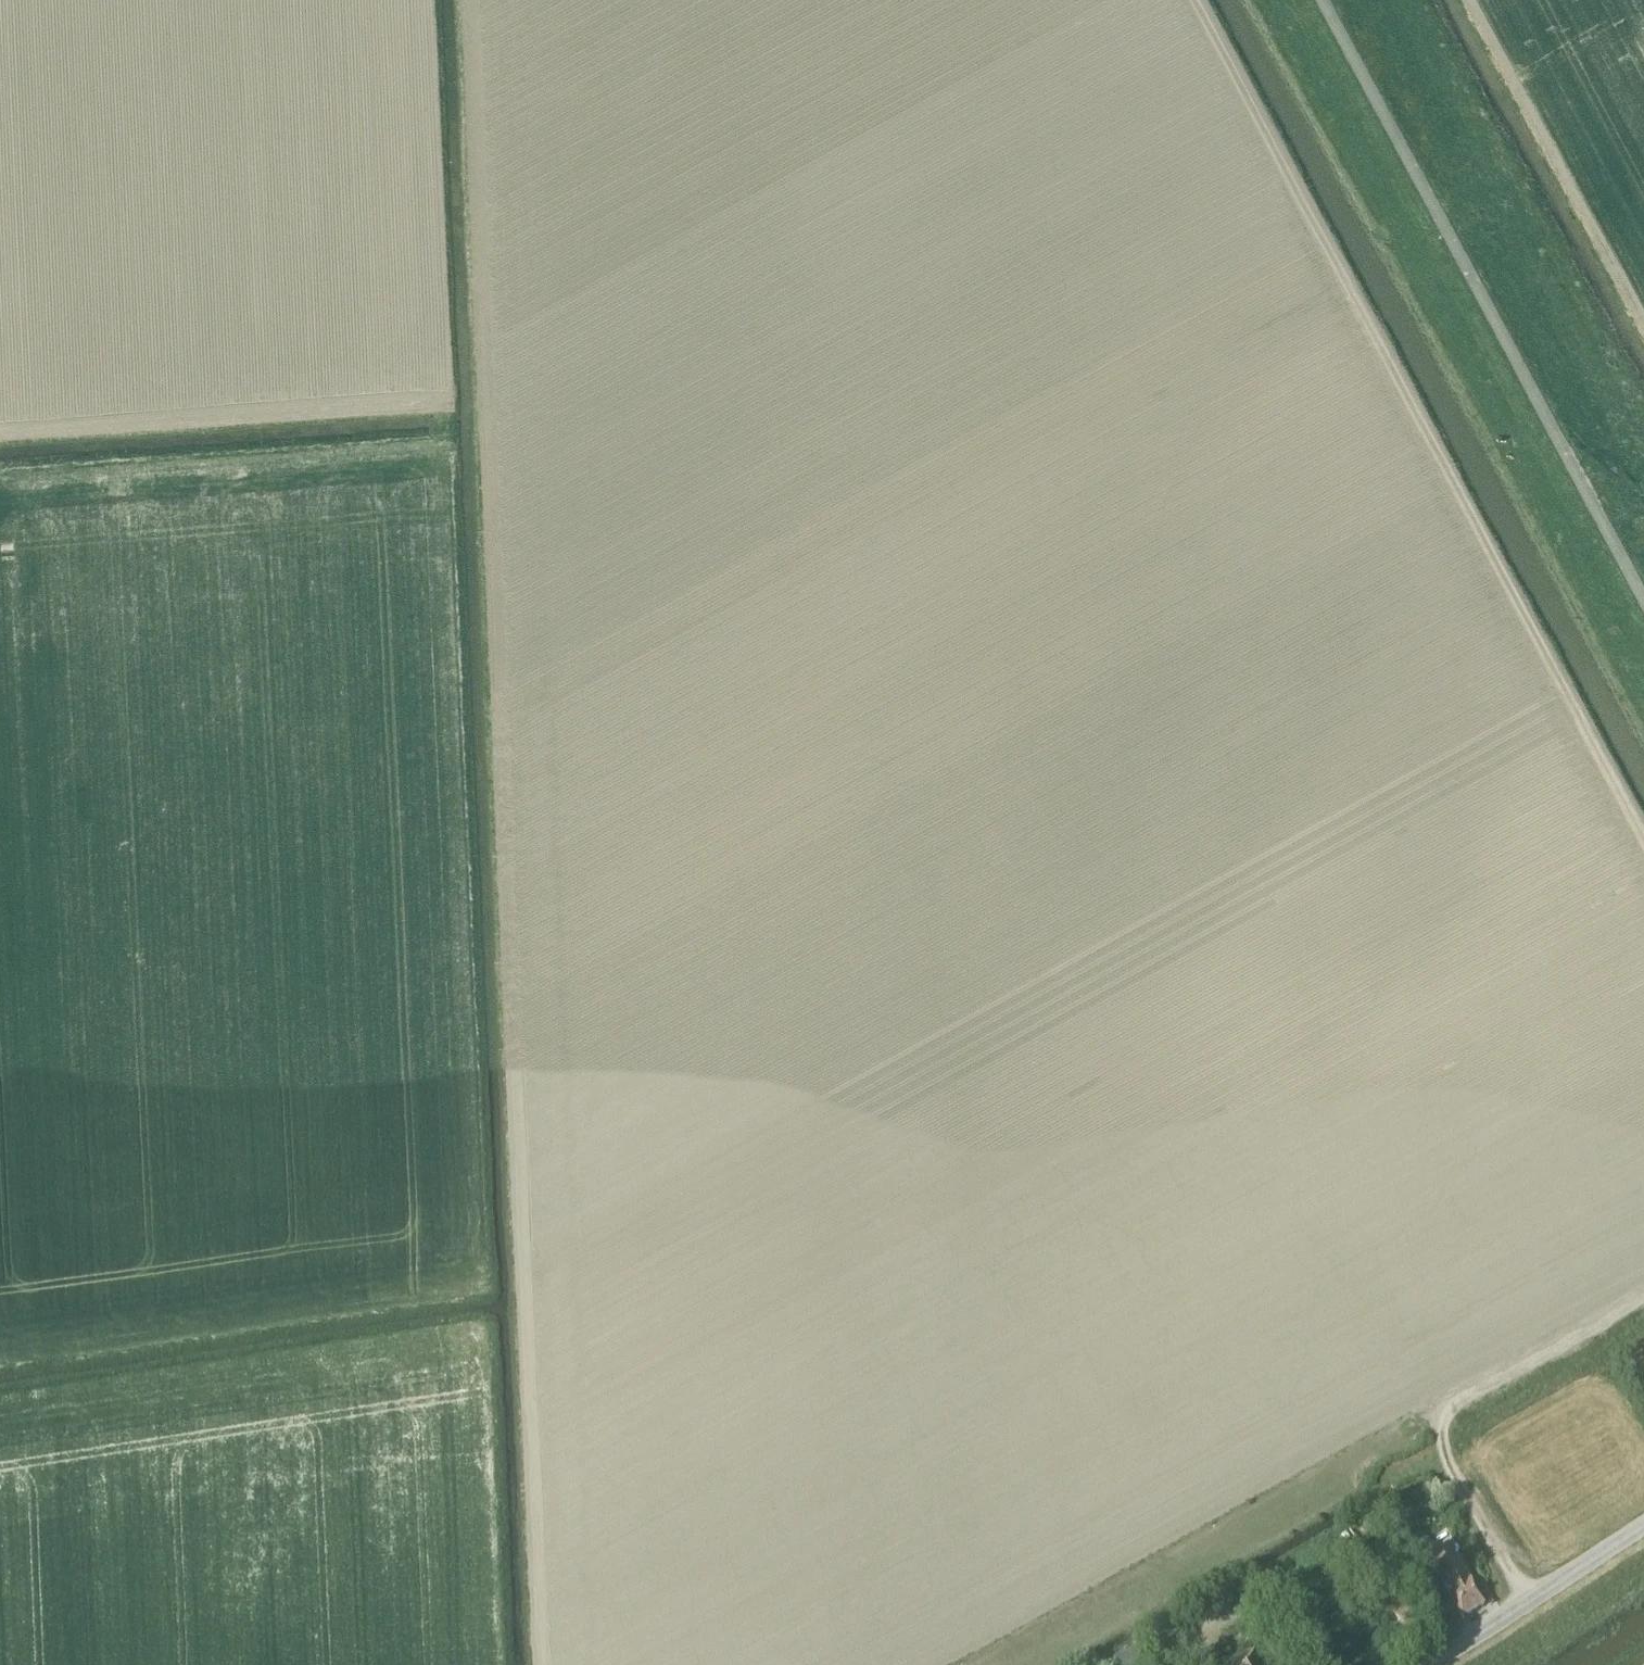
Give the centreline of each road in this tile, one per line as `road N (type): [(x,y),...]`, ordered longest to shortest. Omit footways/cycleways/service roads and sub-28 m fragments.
road 1 (tertiary): [(1428,1664),(1643,1525)]

